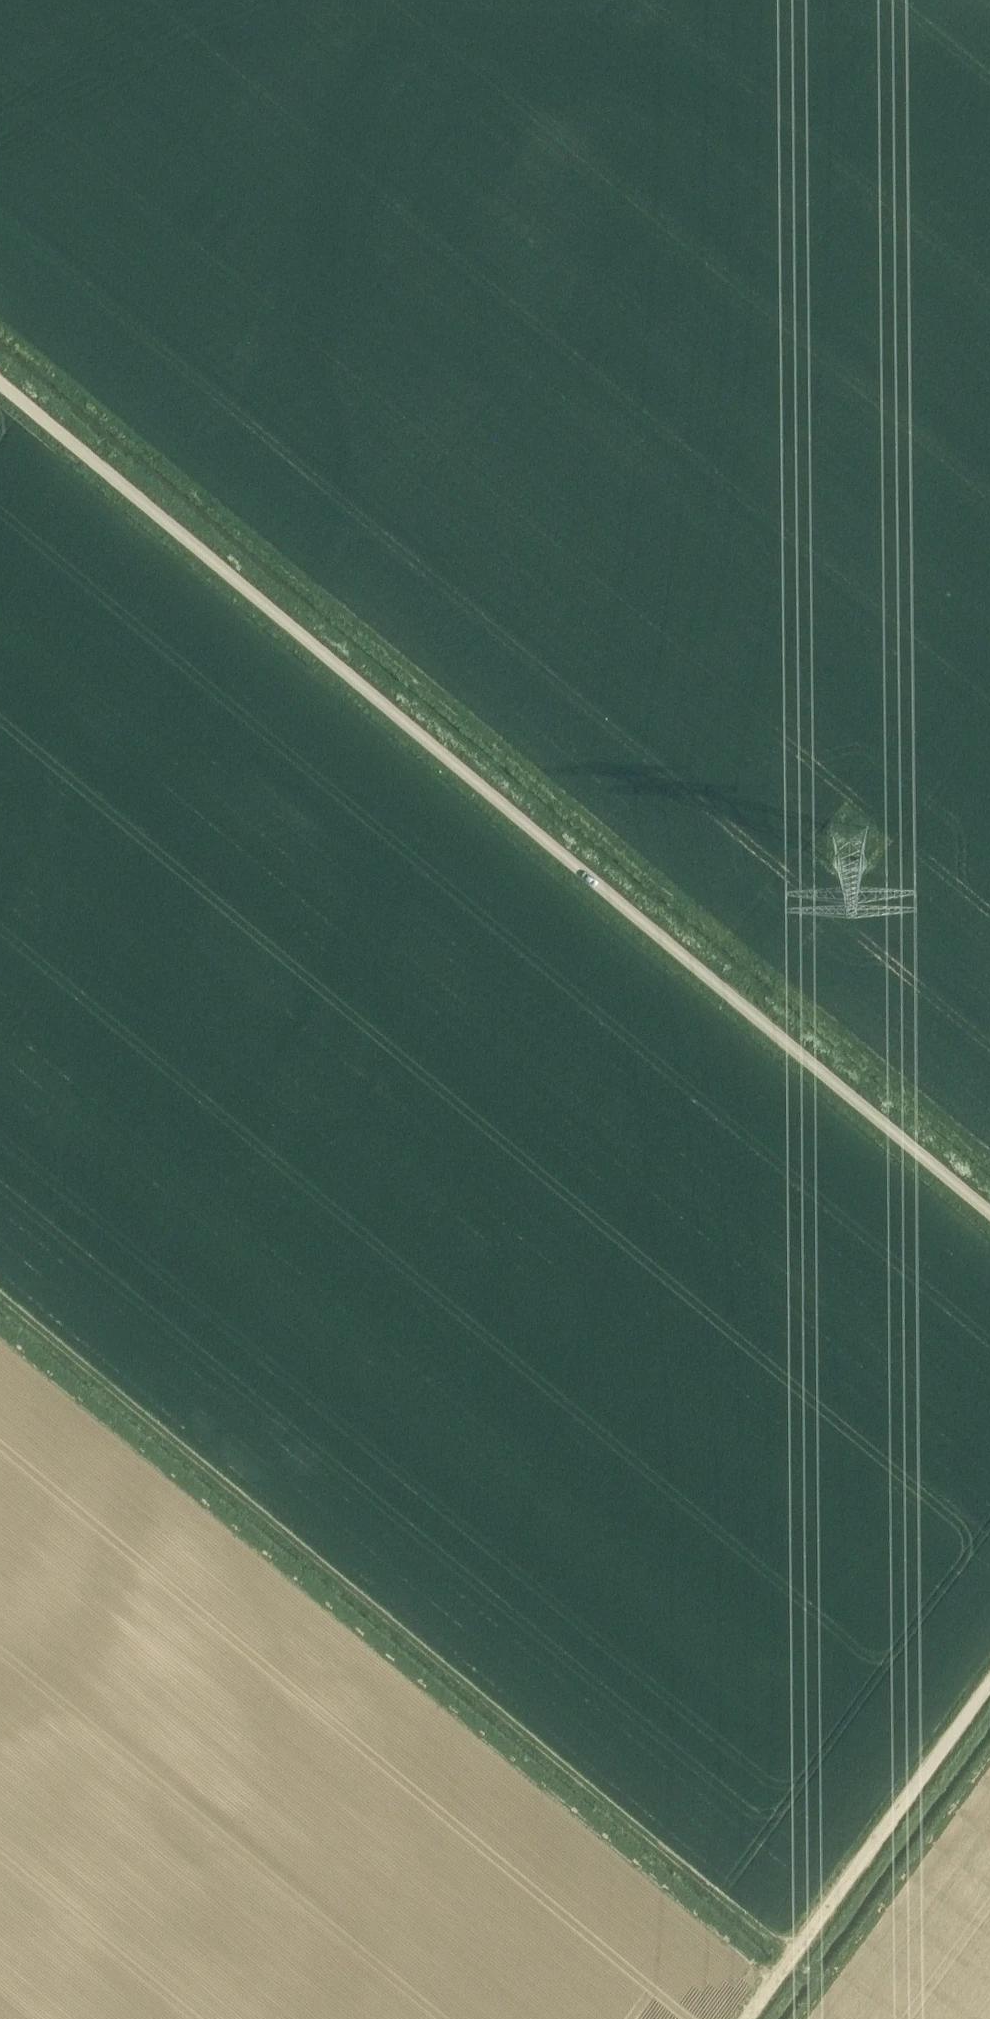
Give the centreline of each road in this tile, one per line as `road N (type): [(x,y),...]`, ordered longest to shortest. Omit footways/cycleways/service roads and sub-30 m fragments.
road 1 (track): [(751,2018),(989,1689)]

